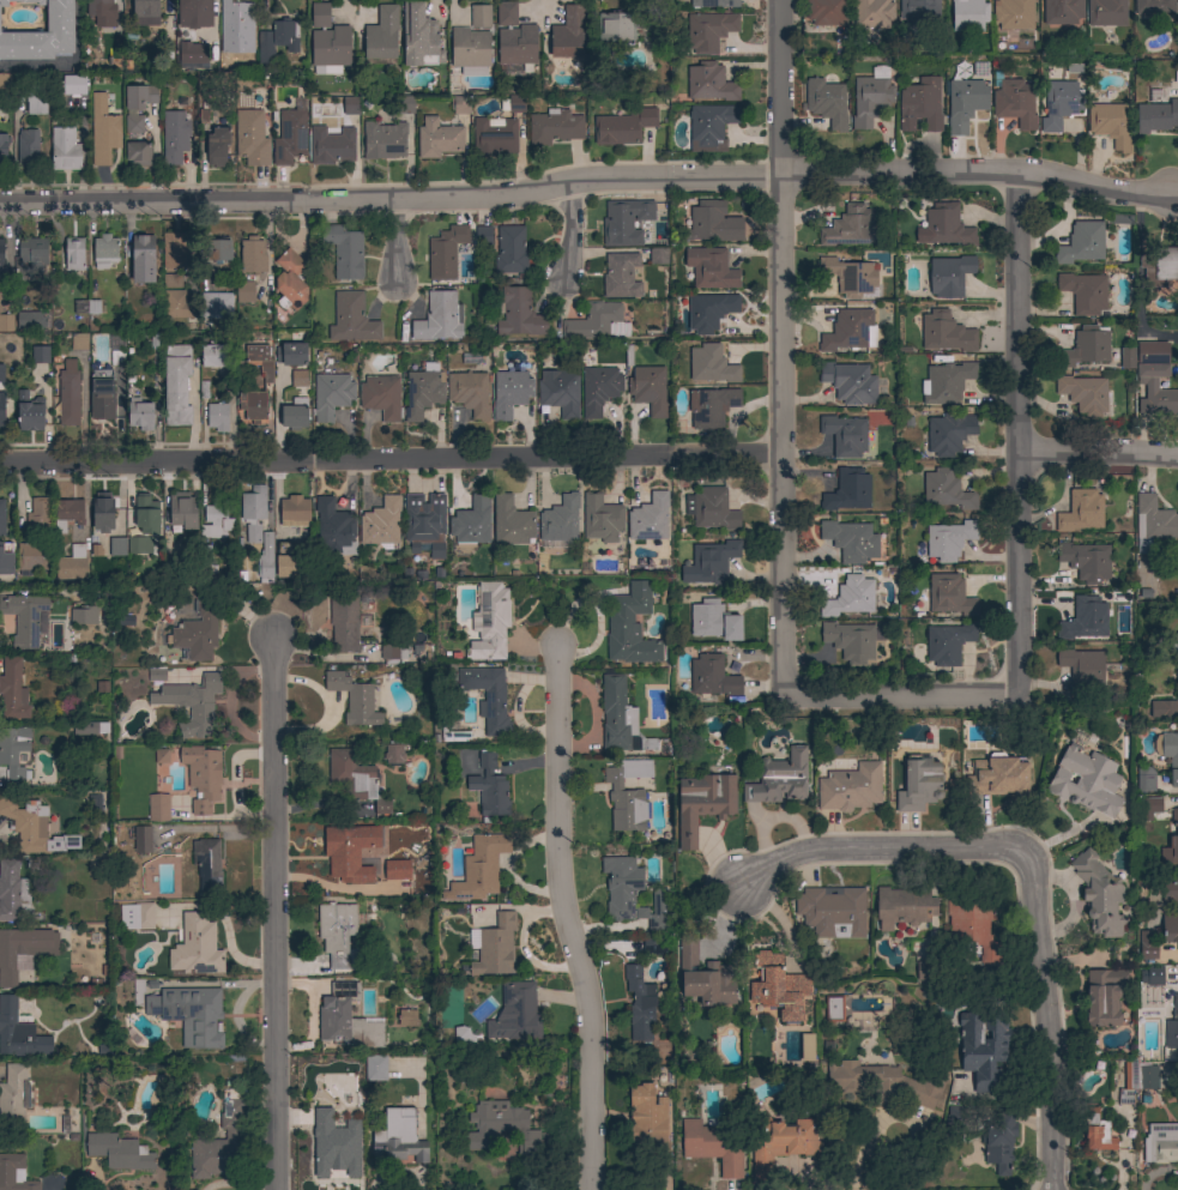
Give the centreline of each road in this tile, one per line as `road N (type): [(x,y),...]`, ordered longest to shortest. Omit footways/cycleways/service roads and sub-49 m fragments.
road 1 (residential): [(0,203),(508,197),(587,180),(781,176),(1015,176),(1110,194),(1177,194)]
road 2 (residential): [(0,464),(780,454)]
road 3 (residential): [(778,0),(783,699)]
road 4 (residential): [(1048,1189),(1053,1074),(1034,875),(1025,854),(1008,846),(833,848),(784,858),(739,888)]
road 5 (residential): [(273,636),(273,1189)]
road 6 (residential): [(558,646),(562,894),(591,1013),(594,1189)]
road 7 (residential): [(1015,176),(1019,696)]
road 8 (residential): [(783,699),(1019,696)]
road 9 (residential): [(1017,452),(1177,457)]

